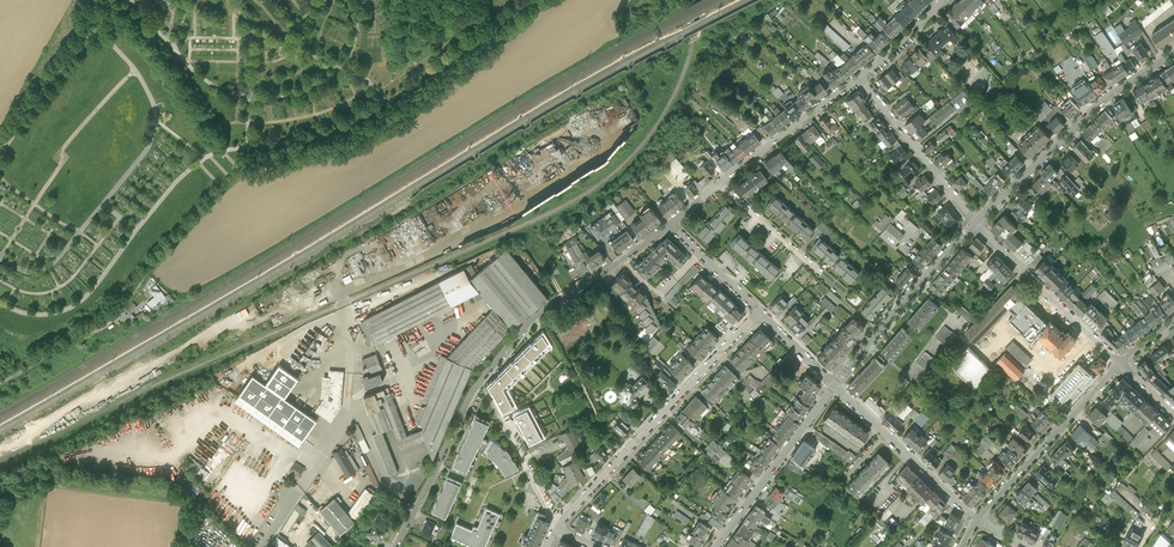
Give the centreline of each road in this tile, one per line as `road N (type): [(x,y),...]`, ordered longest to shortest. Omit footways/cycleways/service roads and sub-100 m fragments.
road 1 (residential): [(396,546),(470,397),(523,328),(670,224)]
road 2 (residential): [(557,529),(759,311)]
road 3 (tertiary): [(976,222),(1103,101),(1173,53)]
road 4 (tertiary): [(834,385),(976,222)]
road 5 (residential): [(1120,363),(976,520)]
road 6 (residential): [(1120,363),(976,222)]
road 7 (tertiary): [(715,546),(834,385)]
road 8 (residential): [(834,385),(976,520)]
road 9 (residential): [(976,222),(859,77)]
road 10 (residential): [(719,184),(859,77)]
road 11 (residential): [(719,184),(844,294)]
road 12 (residential): [(670,224),(759,311)]

